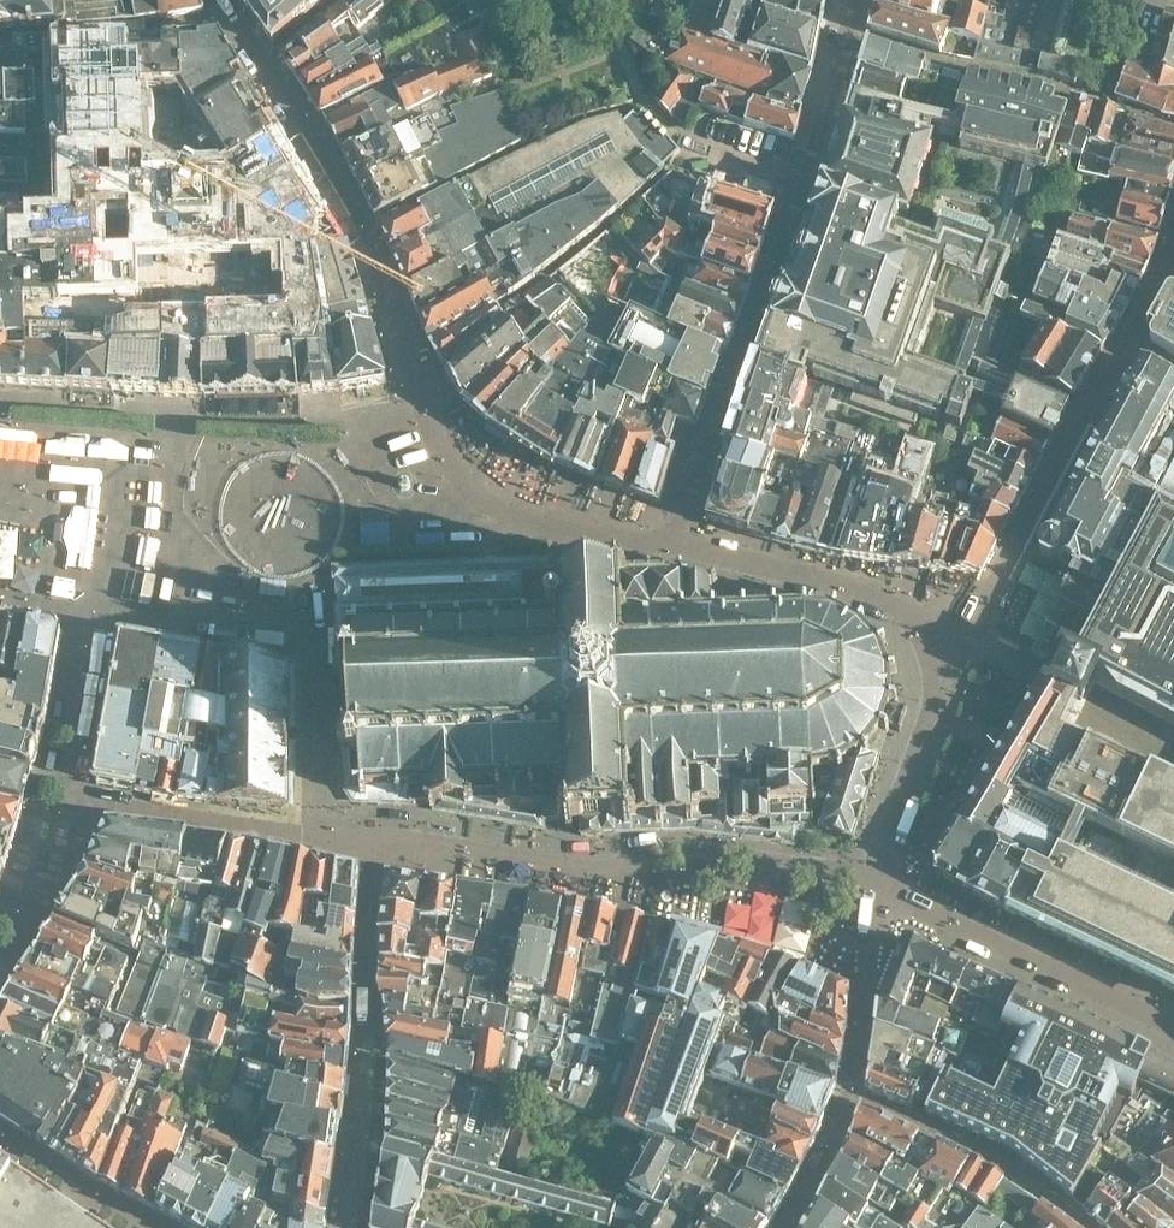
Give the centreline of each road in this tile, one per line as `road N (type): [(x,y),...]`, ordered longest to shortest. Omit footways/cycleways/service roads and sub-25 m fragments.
road 1 (residential): [(1089,1227),(990,1155),(851,1091)]

